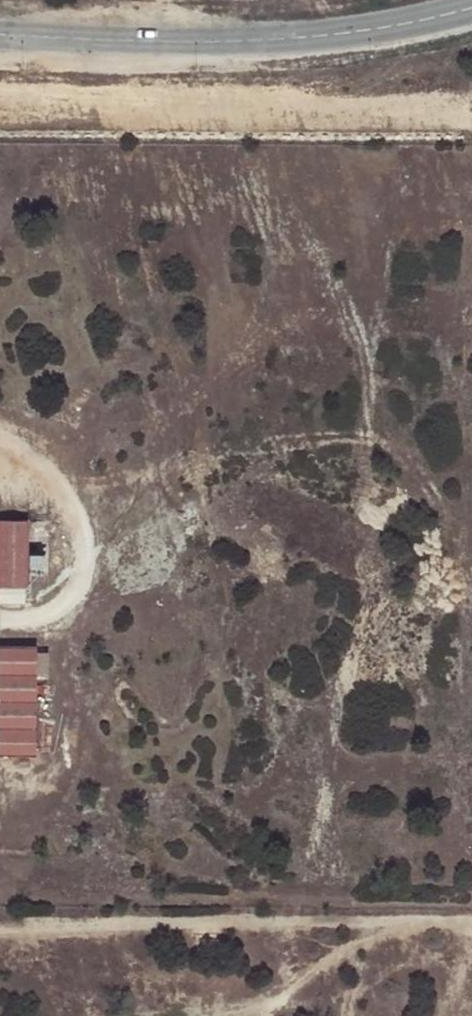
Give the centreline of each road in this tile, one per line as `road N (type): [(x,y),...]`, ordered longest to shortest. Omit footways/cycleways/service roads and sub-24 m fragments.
road 1 (unclassified): [(0,35),(263,42),(361,32),(471,8)]
road 2 (track): [(471,927),(369,920),(0,930)]
road 3 (track): [(0,619),(59,611),(73,598),(85,563),(76,516),(62,493),(0,454)]

